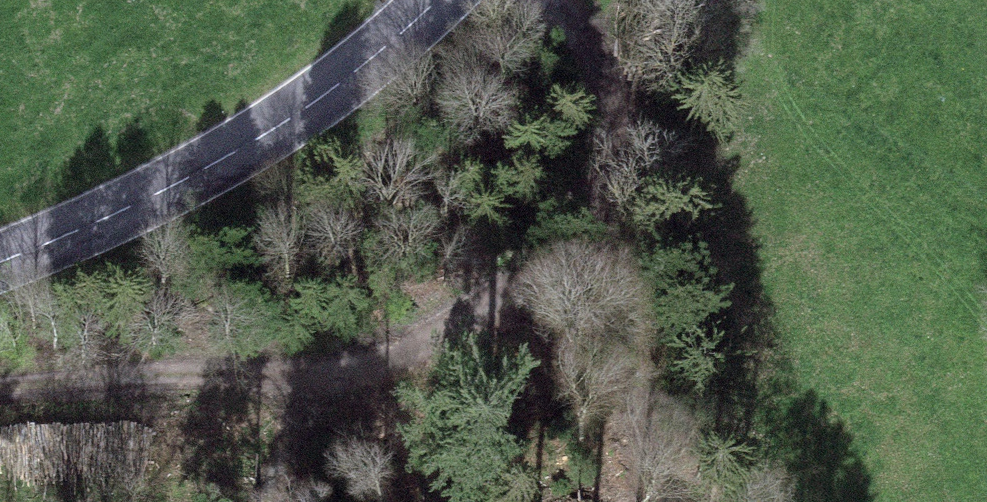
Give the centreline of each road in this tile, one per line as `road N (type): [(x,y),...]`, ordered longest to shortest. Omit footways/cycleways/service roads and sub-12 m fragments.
road 1 (track): [(0,400),(330,369),(506,291),(567,209),(597,110),(540,0)]
road 2 (tertiary): [(422,0),(327,87),(202,168),(0,263)]
road 3 (track): [(597,110),(621,393),(662,501)]
road 4 (track): [(48,501),(154,483),(218,501)]
road 5 (track): [(330,369),(269,446),(239,501)]

